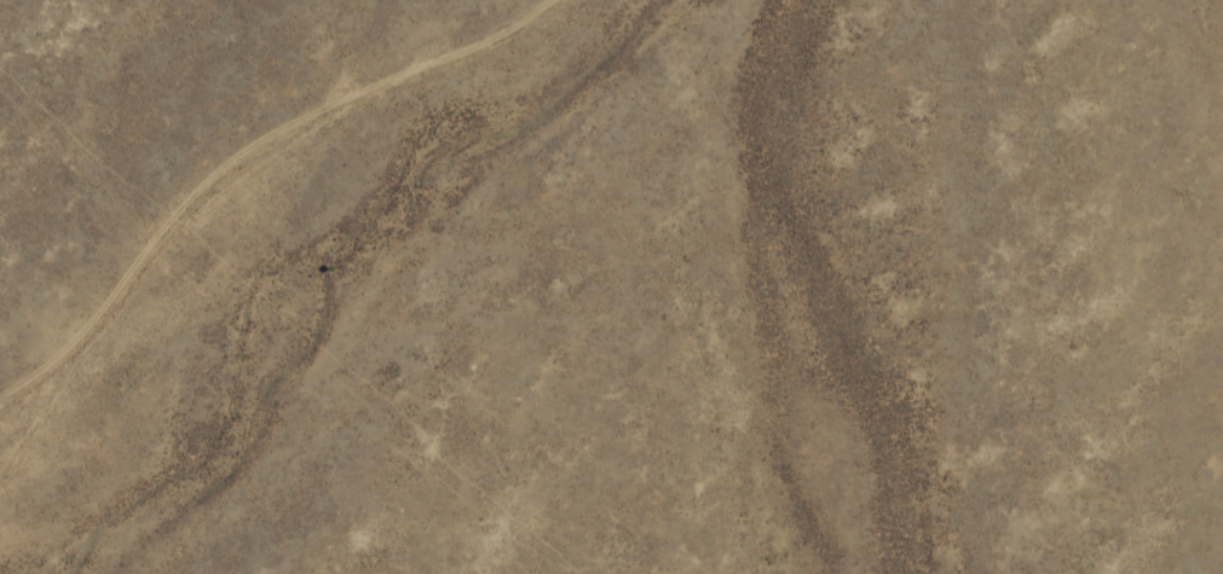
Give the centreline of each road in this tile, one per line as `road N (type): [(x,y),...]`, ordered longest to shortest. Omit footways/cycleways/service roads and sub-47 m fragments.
road 1 (track): [(504,0),(327,104),(96,382),(0,440)]

